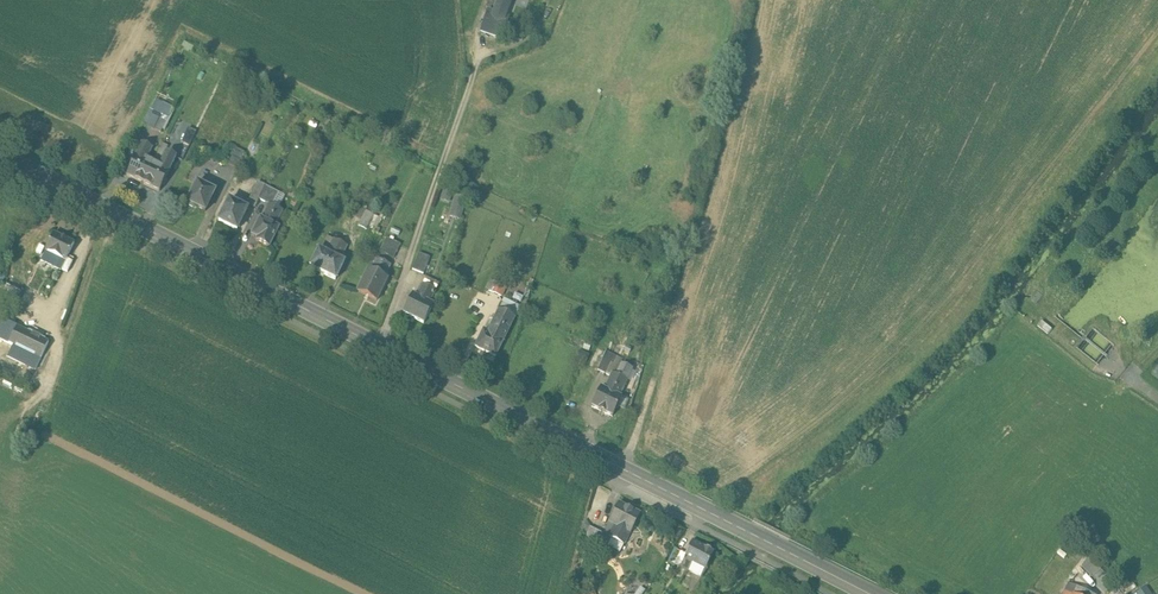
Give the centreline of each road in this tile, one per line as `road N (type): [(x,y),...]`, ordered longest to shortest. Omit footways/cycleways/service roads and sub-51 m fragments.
road 1 (primary): [(0,155),(869,593)]

